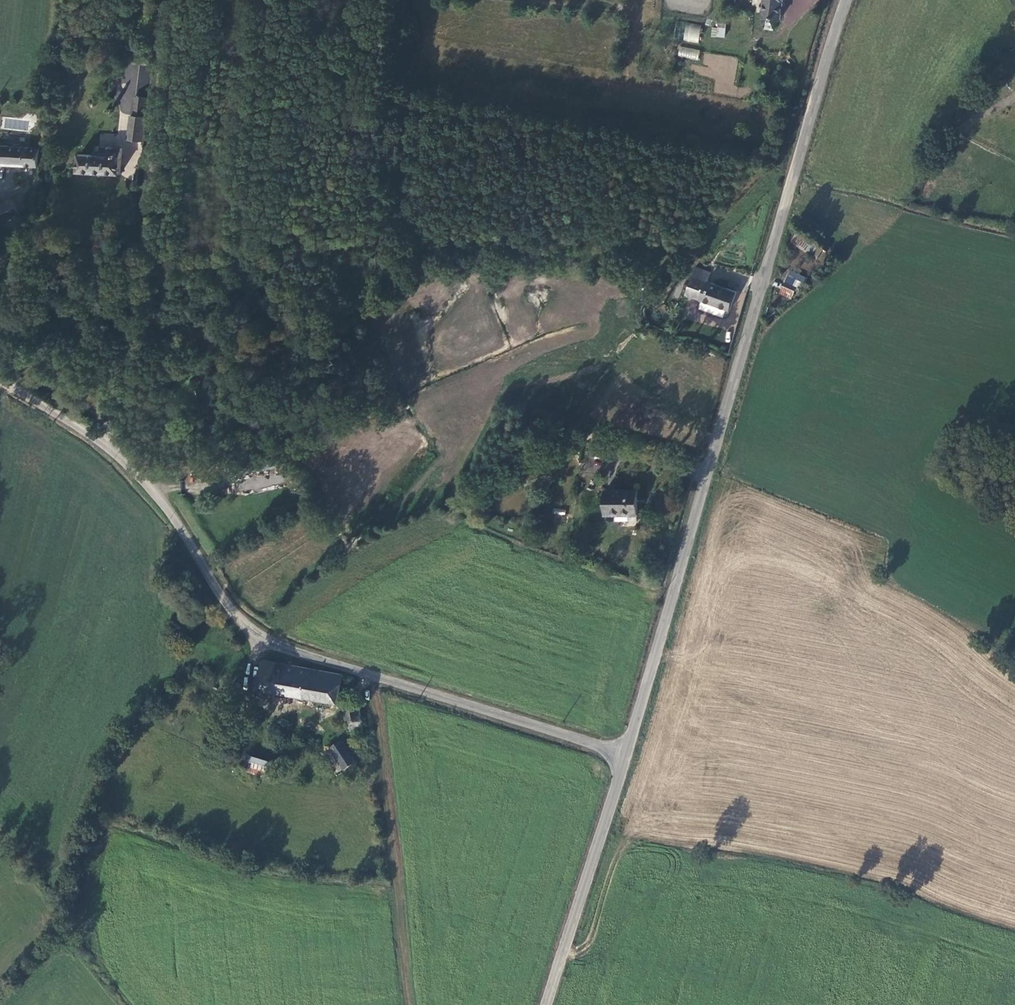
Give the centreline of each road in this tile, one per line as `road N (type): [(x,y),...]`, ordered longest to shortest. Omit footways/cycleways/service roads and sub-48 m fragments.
road 1 (tertiary): [(844,0),(626,756)]
road 2 (tertiary): [(110,446),(184,532),(236,617),(275,646),(626,756)]
road 3 (track): [(375,678),(408,1004)]
road 4 (tertiary): [(626,756),(546,1004)]
road 5 (track): [(170,0),(140,239)]
road 6 (unclassified): [(140,239),(110,446)]
road 7 (tertiary): [(0,377),(110,446)]

